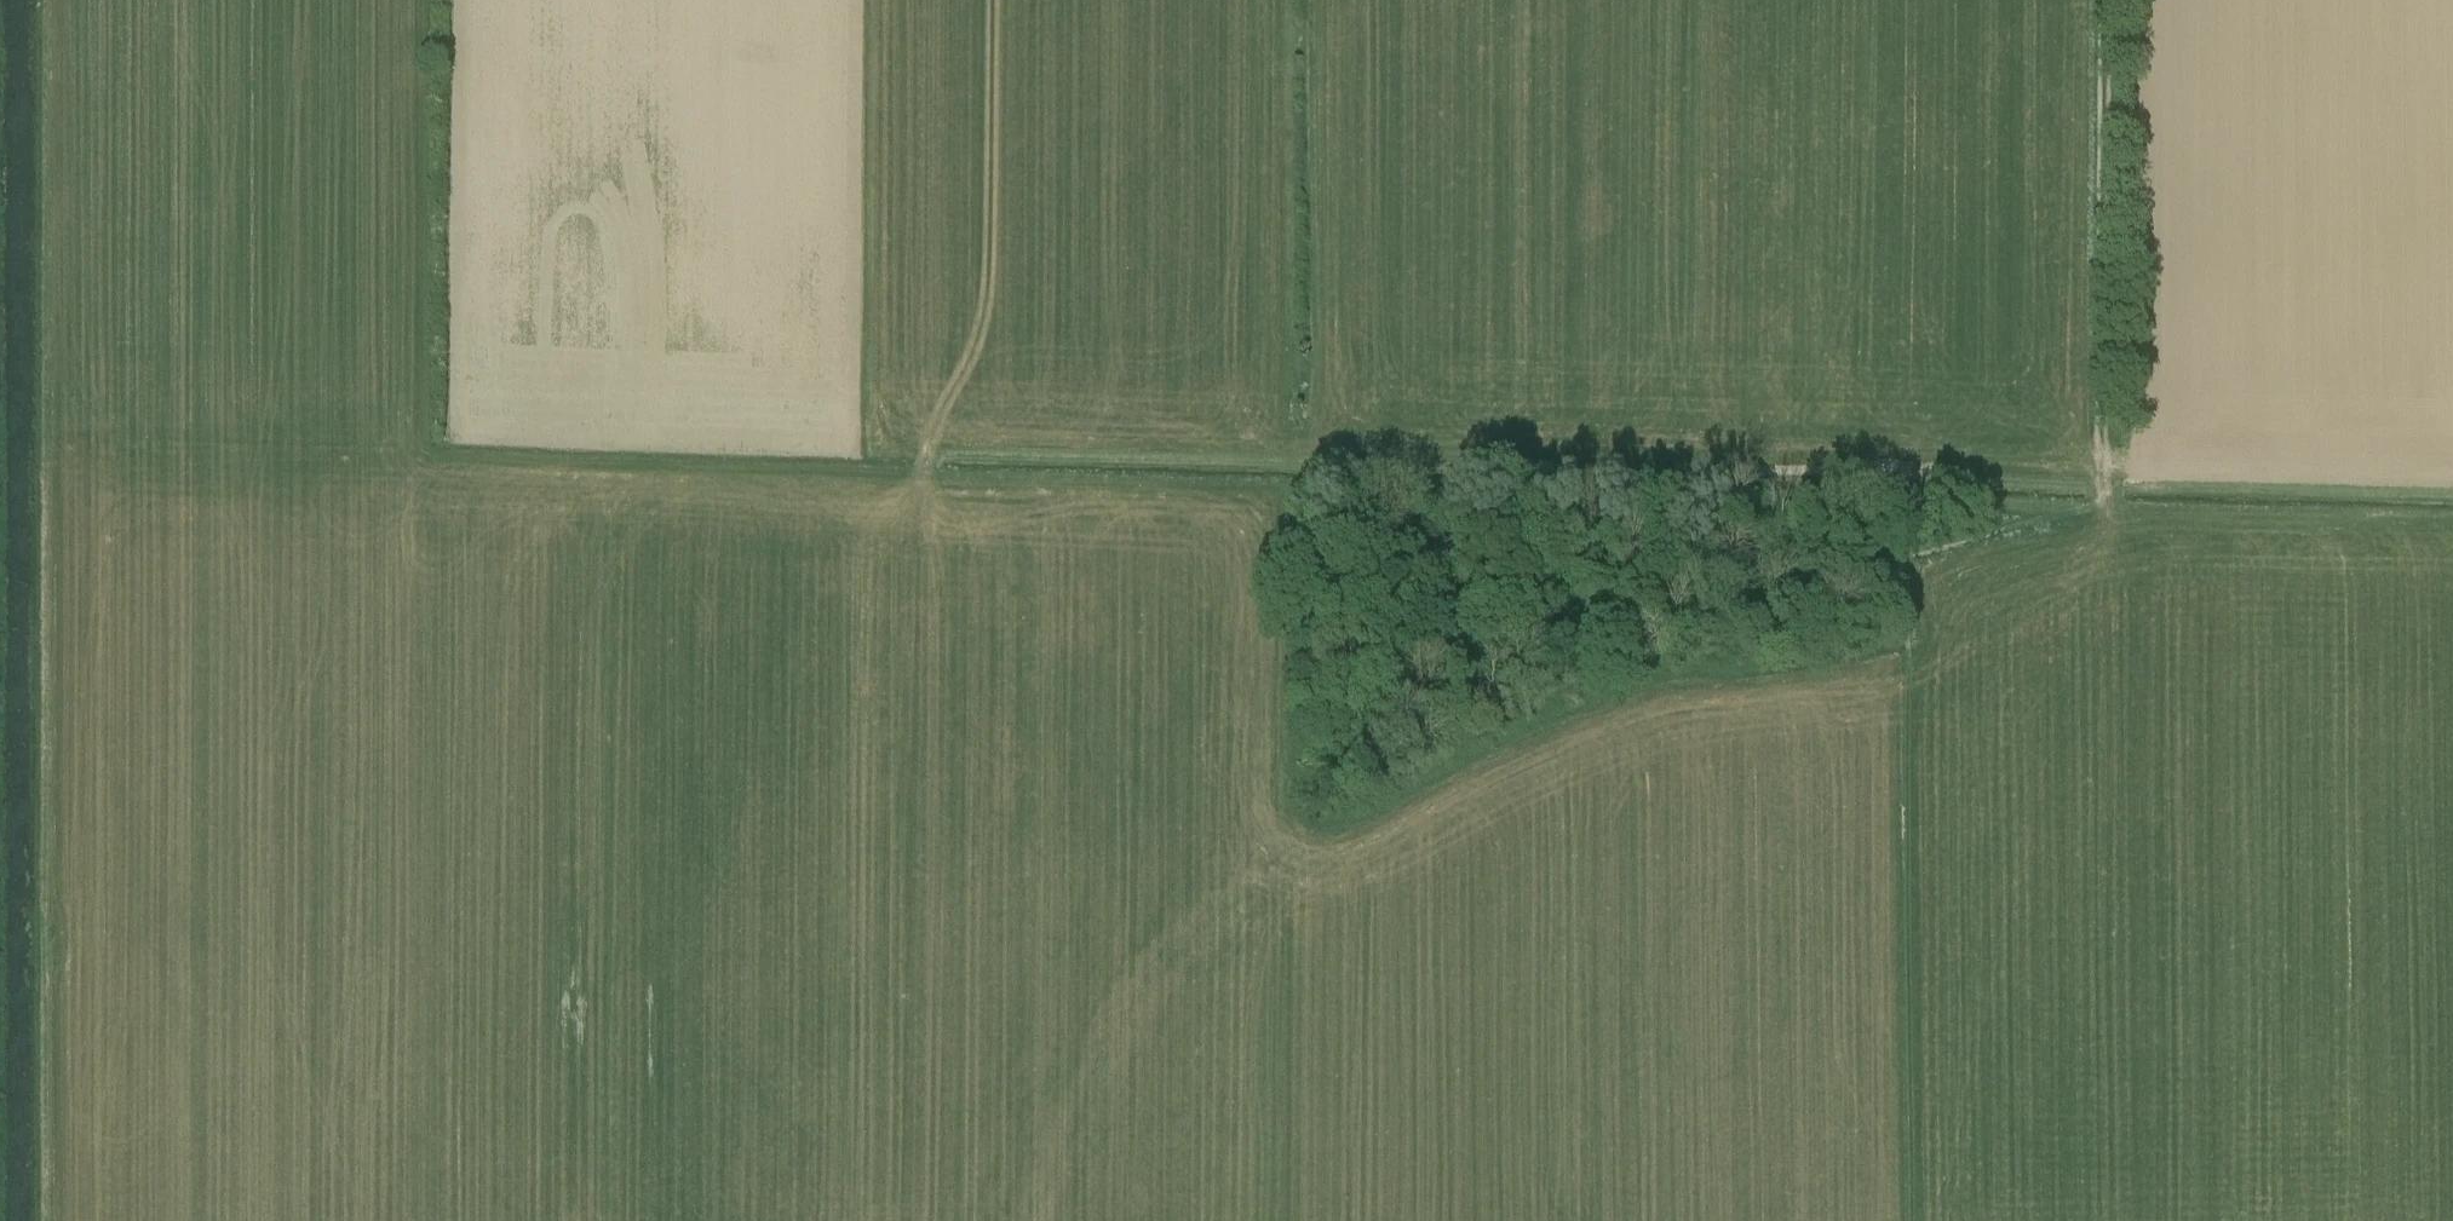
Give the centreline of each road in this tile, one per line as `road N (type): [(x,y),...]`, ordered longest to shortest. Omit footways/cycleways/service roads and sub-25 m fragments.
road 1 (track): [(1907,632),(1915,1220)]
road 2 (track): [(2102,0),(2099,506)]

